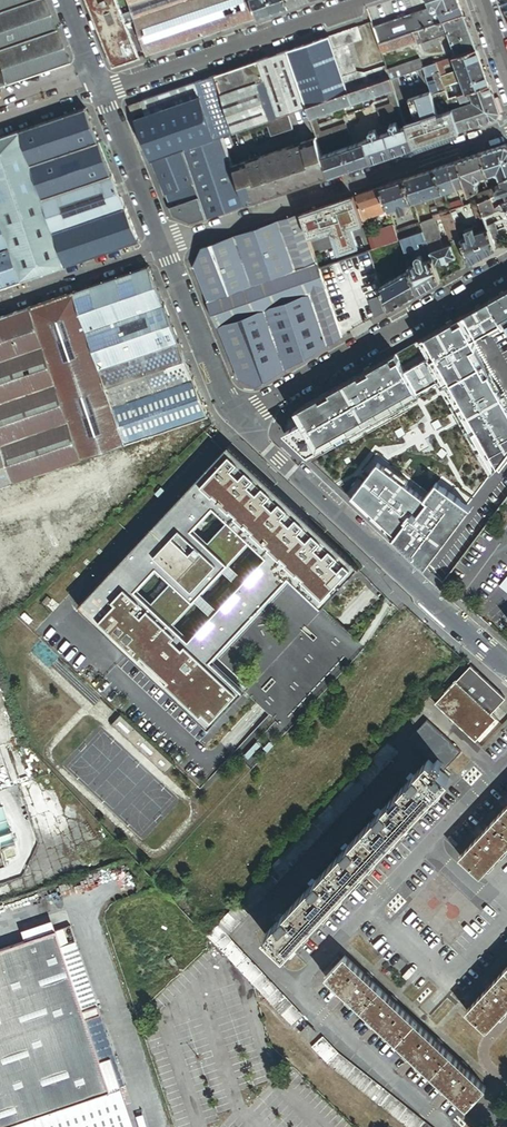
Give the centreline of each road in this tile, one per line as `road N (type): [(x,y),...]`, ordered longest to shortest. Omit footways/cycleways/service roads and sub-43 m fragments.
road 1 (residential): [(242,419),(264,449),(506,665)]
road 2 (residential): [(506,132),(165,248)]
road 3 (residential): [(506,269),(242,419)]
road 4 (residential): [(365,0),(118,87),(100,85)]
road 5 (residential): [(165,248),(242,419)]
road 6 (residential): [(100,85),(165,248)]
road 7 (residential): [(165,248),(0,304)]

